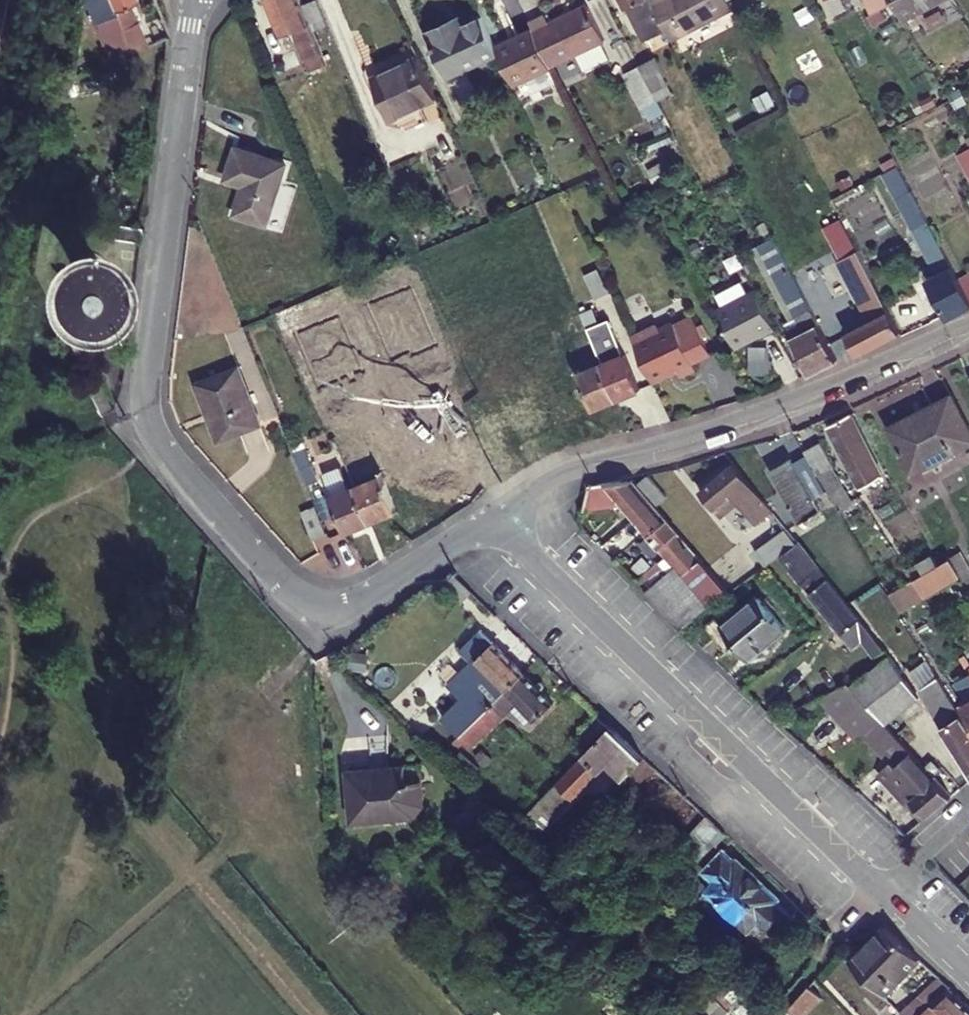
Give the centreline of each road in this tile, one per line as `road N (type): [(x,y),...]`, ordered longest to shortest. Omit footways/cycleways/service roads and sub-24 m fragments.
road 1 (residential): [(492,518),(874,884)]
road 2 (residential): [(492,518),(578,465),(765,411),(968,326)]
road 3 (residential): [(147,362),(144,407),(158,444),(310,603),(363,600),(492,518)]
road 4 (residential): [(147,362),(194,0)]
road 5 (unclassified): [(855,903),(778,1009)]

